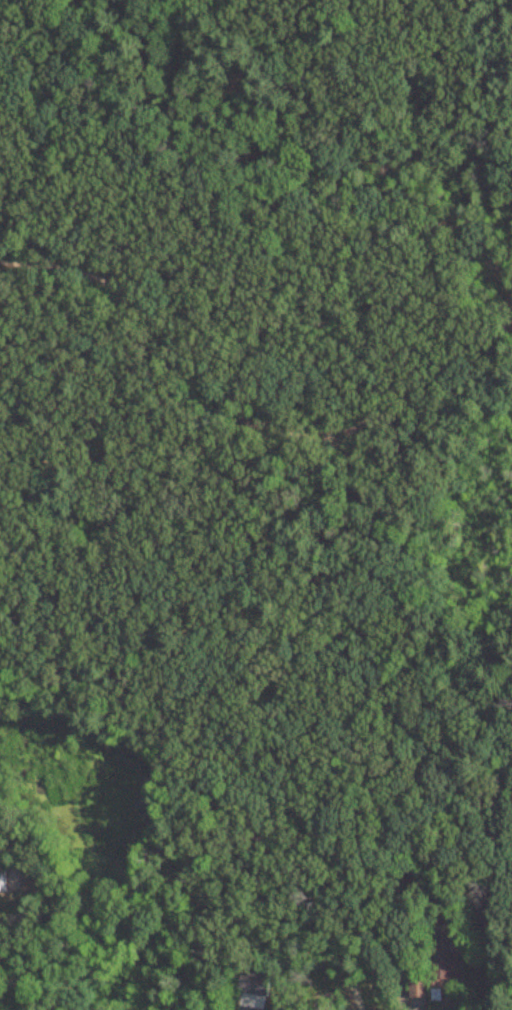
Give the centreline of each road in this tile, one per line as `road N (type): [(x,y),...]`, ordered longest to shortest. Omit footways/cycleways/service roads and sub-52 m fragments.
road 1 (residential): [(0,261),(88,270),(219,405),(250,424),(353,436),(511,324)]

